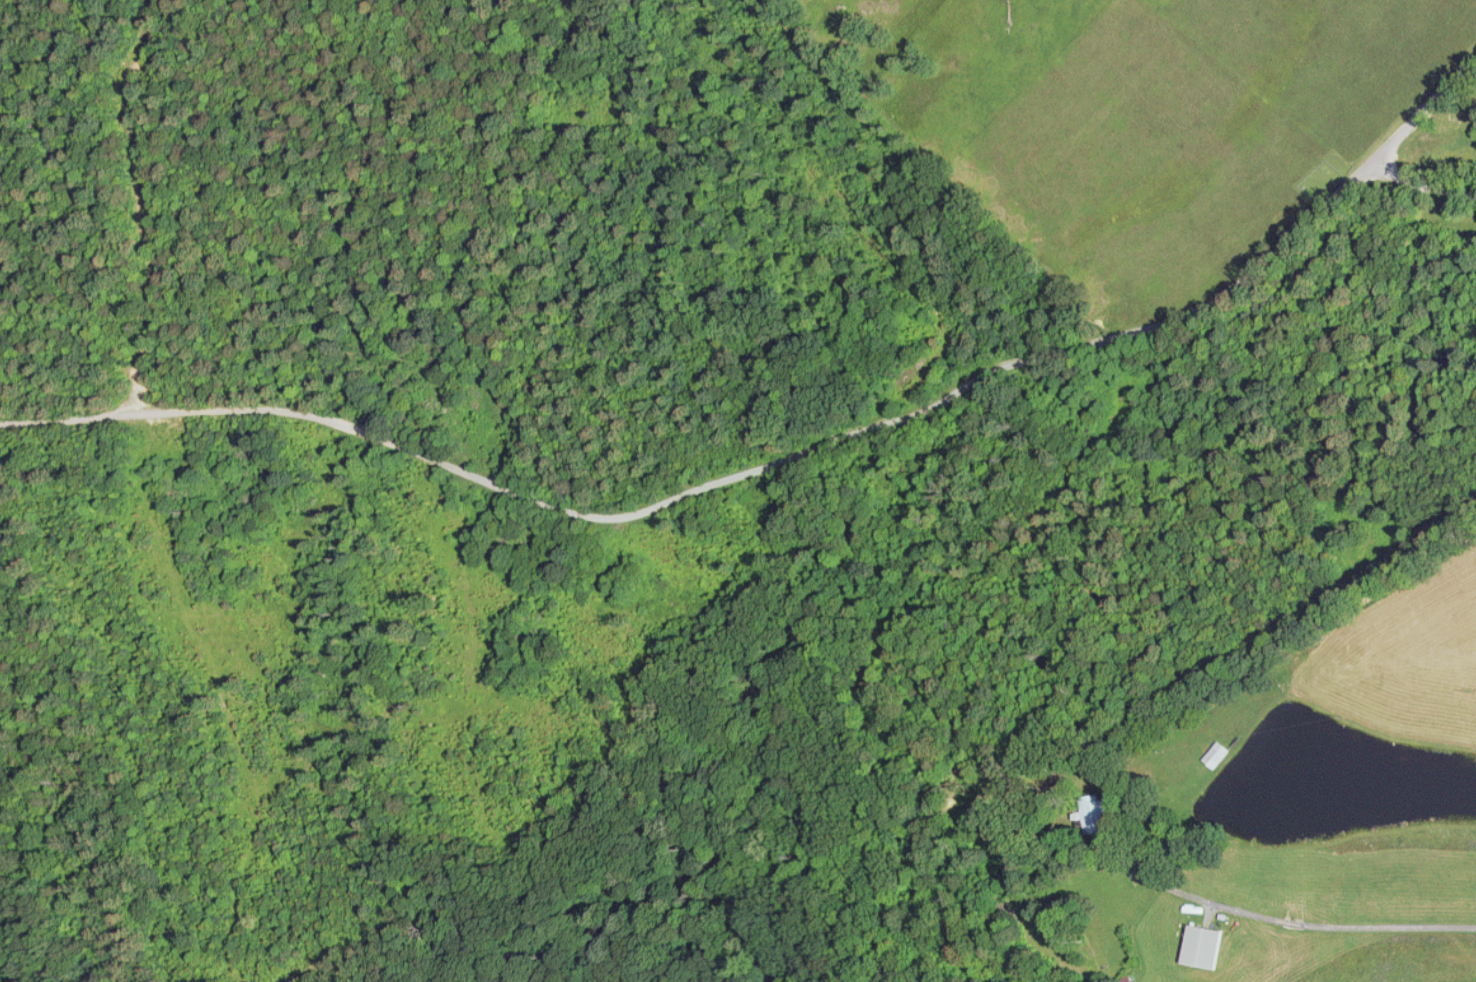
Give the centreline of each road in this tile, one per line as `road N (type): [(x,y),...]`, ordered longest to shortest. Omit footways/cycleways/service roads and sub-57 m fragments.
road 1 (residential): [(0,424),(254,408),(307,415),(578,516),(636,513),(797,455),(979,374),(1195,310),(1234,287),(1371,165),(1475,59)]

